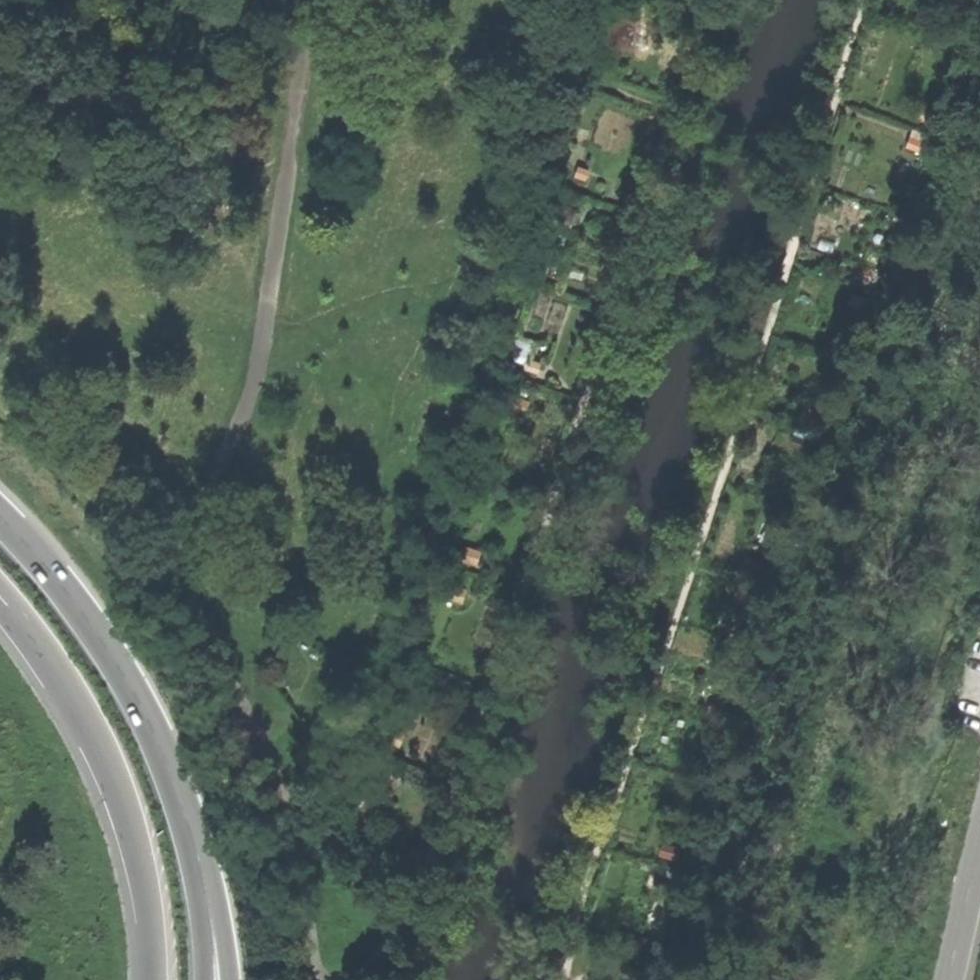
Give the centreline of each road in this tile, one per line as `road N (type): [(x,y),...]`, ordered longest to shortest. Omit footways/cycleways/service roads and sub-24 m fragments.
road 1 (trunk): [(208,908),(197,853),(147,720),(28,546),(0,522)]
road 2 (trunk): [(0,600),(60,669),(121,793),(144,885),(152,979)]
road 3 (tertiary): [(948,979),(979,844)]

